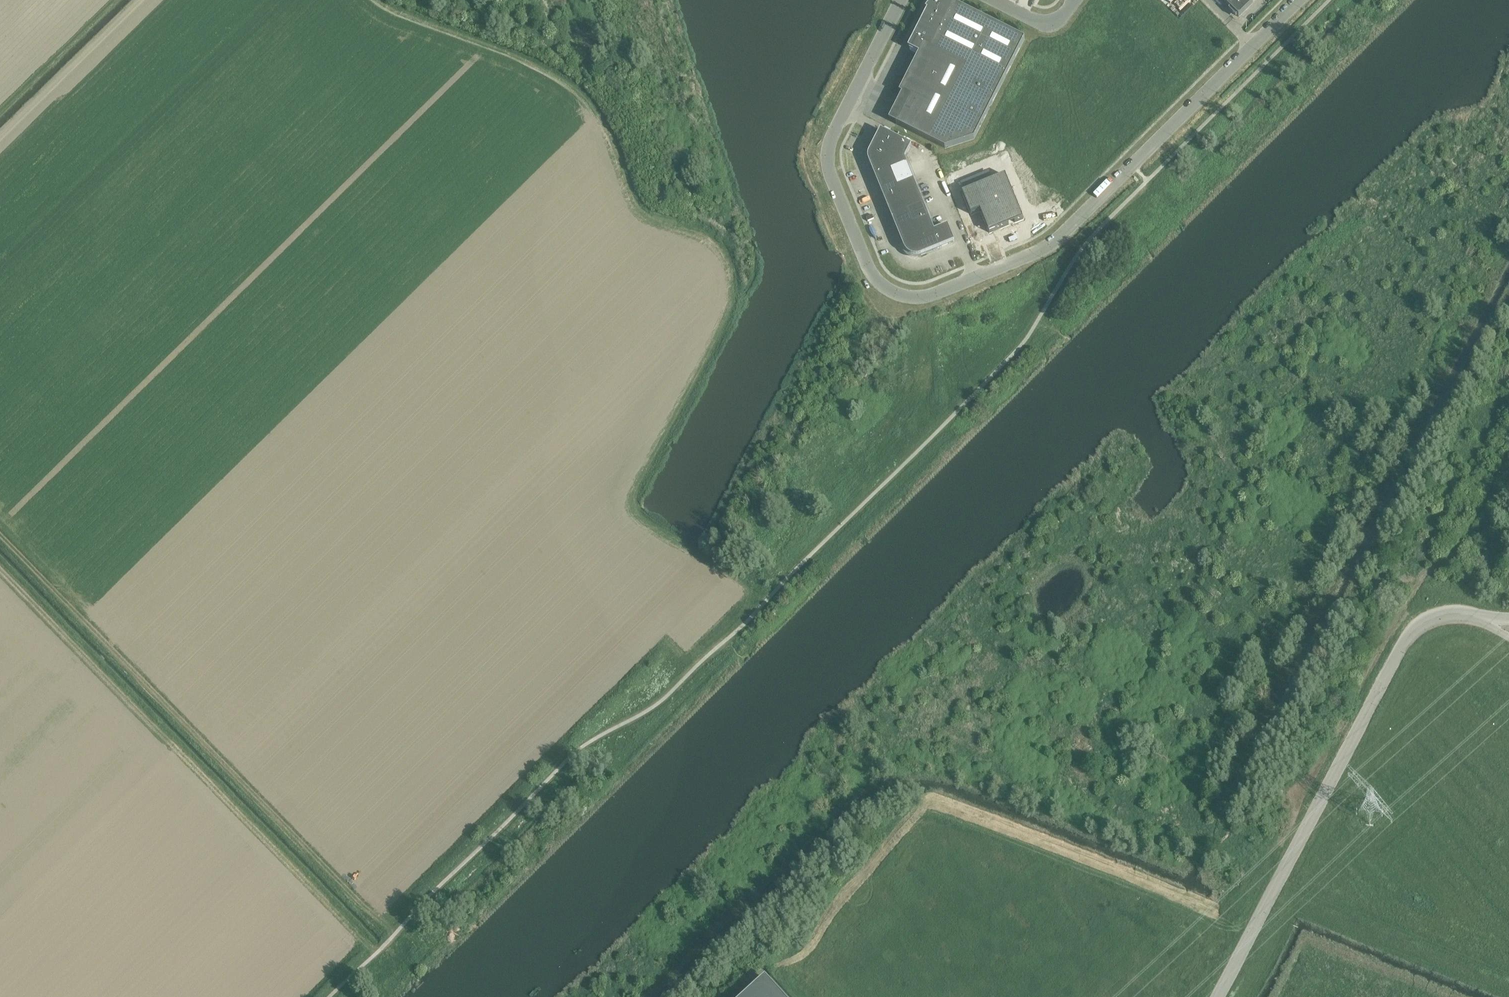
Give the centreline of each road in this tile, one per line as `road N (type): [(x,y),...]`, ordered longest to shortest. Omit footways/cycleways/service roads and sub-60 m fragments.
road 1 (unclassified): [(900,0),(831,137),(827,162),(871,273),(895,292),(921,297),(1052,242),(1299,0)]
road 2 (tertiary): [(1218,996),(1413,627),(1457,613),(1493,622)]

